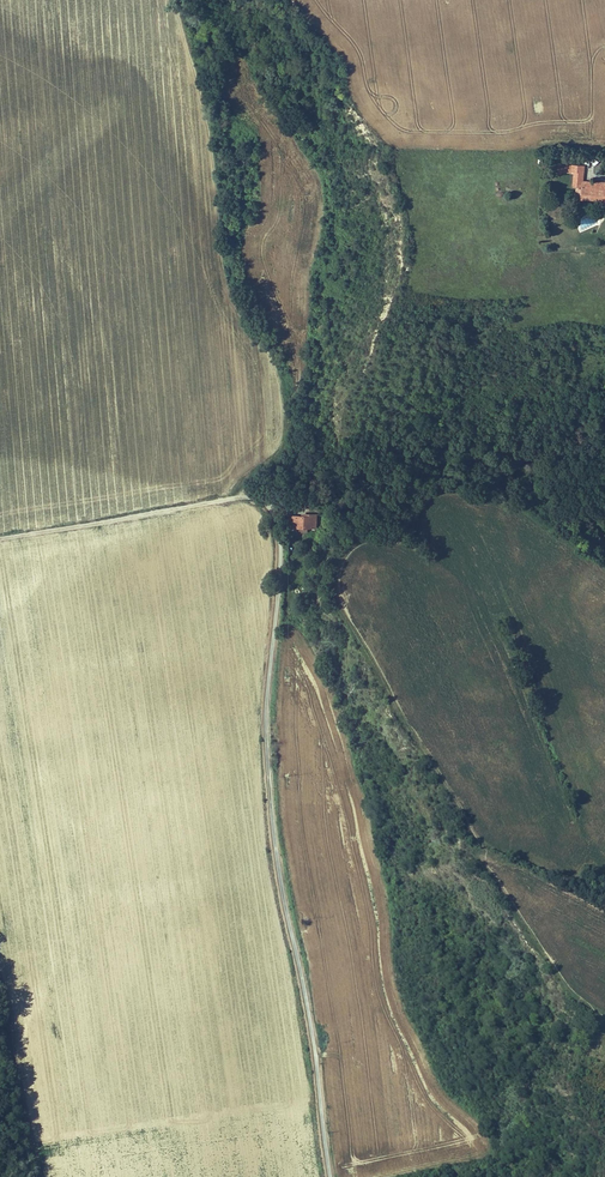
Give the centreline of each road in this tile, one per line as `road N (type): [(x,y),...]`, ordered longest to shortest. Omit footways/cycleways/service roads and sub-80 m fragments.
road 1 (unclassified): [(247,494),(262,497),(277,520),(282,558),(265,743),(330,1176)]
road 2 (track): [(0,540),(247,494)]

